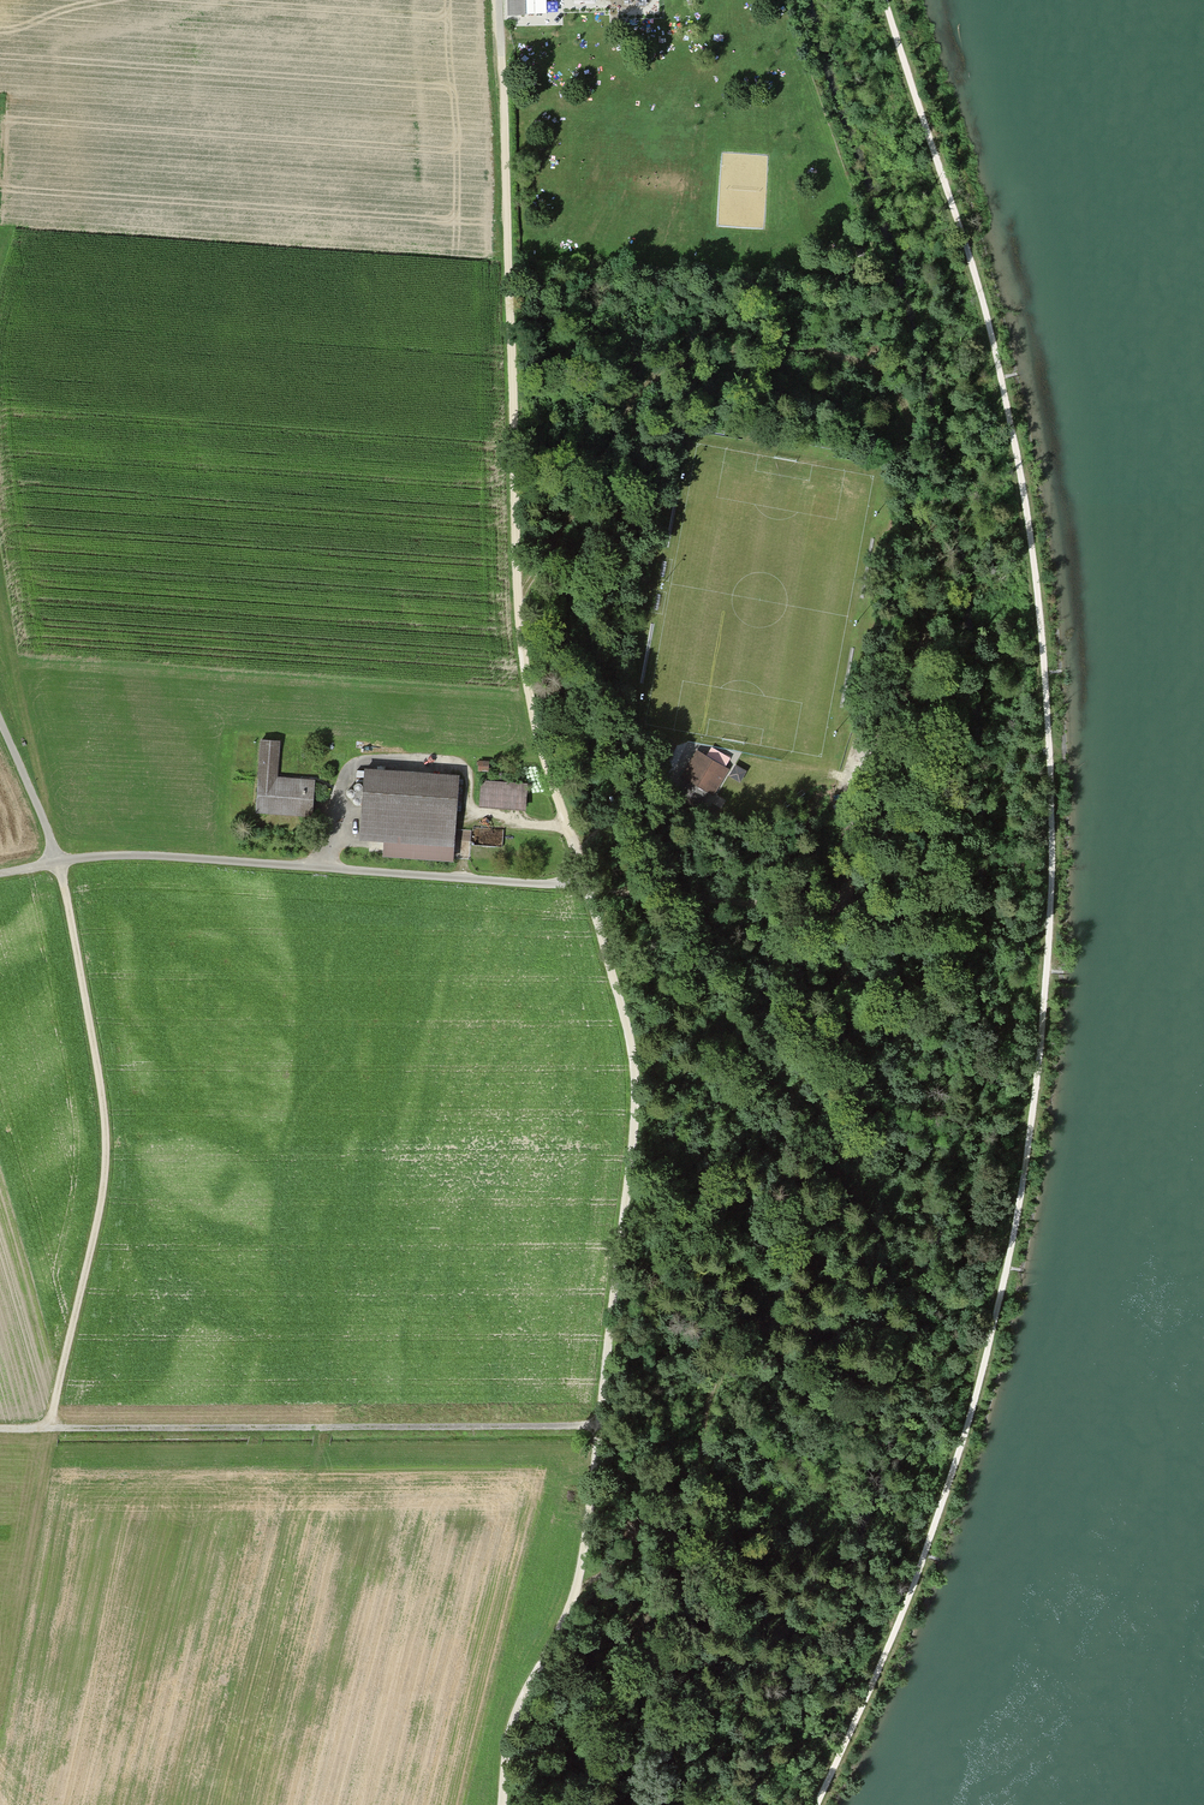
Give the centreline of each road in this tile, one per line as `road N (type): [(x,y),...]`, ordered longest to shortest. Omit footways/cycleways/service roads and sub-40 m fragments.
road 1 (track): [(883,0),(1010,421),(1038,593),(1051,767),(1050,924),(1011,1243),(985,1349),(940,1509),(813,1804)]
road 2 (track): [(518,597),(654,376),(737,351),(820,355),(871,371),(908,408),(938,570),(936,605),(865,772),(853,828),(835,1223),(801,1287),(752,1329),(712,1384),(699,1463),(668,1521),(625,1562),(575,1590)]
road 3 (unclassified): [(0,874),(133,854),(585,887),(538,739),(520,628),(499,0)]
road 4 (track): [(502,1804),(512,1719),(575,1590),(629,1153),(631,1060),(585,887),(974,922)]
road 5 (track): [(0,1428),(598,1426)]
road 6 (track): [(47,1429),(107,1162),(55,862)]
road 7 (track): [(231,1804),(327,1431)]
road 8 (track): [(509,275),(643,321),(679,366)]
road 9 (track): [(0,721),(55,862)]
road 10 (track): [(574,855),(615,814),(667,780)]

